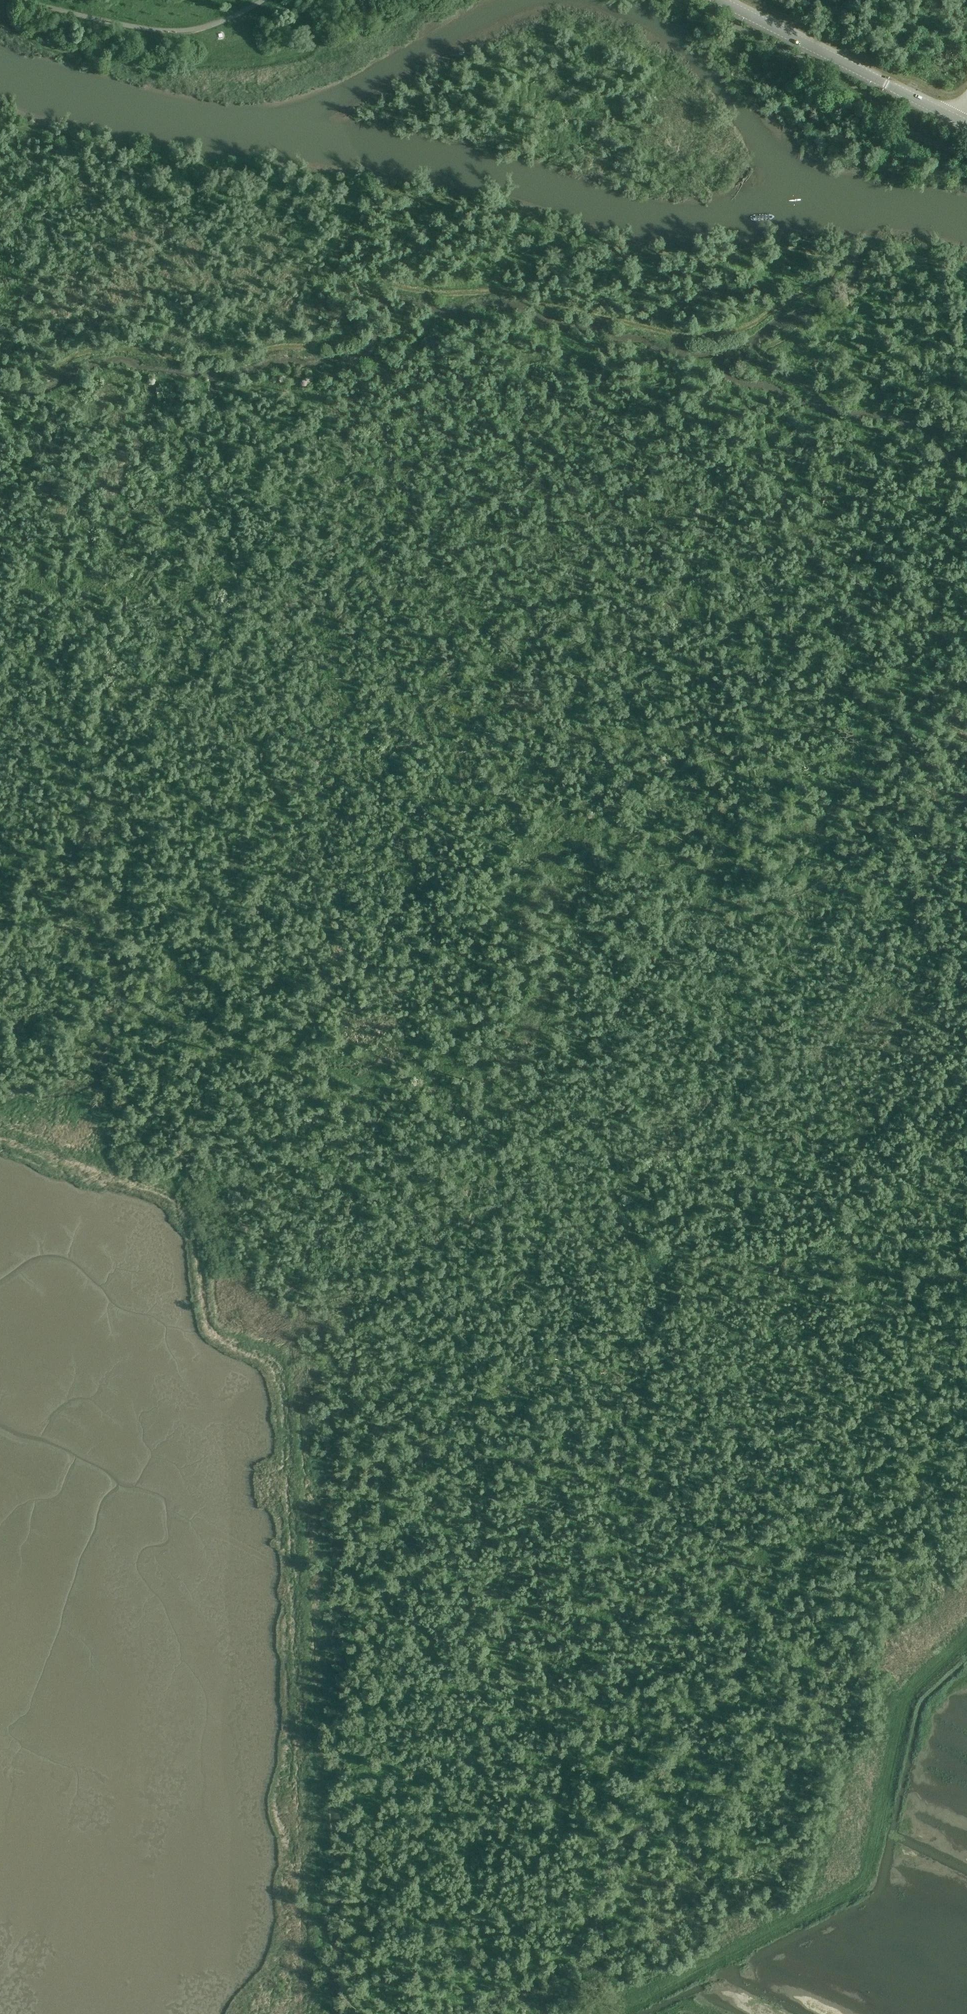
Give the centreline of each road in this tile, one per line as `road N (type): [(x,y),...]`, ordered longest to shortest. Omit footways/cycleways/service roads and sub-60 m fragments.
road 1 (track): [(966,1646),(915,1692),(869,1885),(860,1896),(620,2013)]
road 2 (tertiary): [(966,124),(717,0)]

